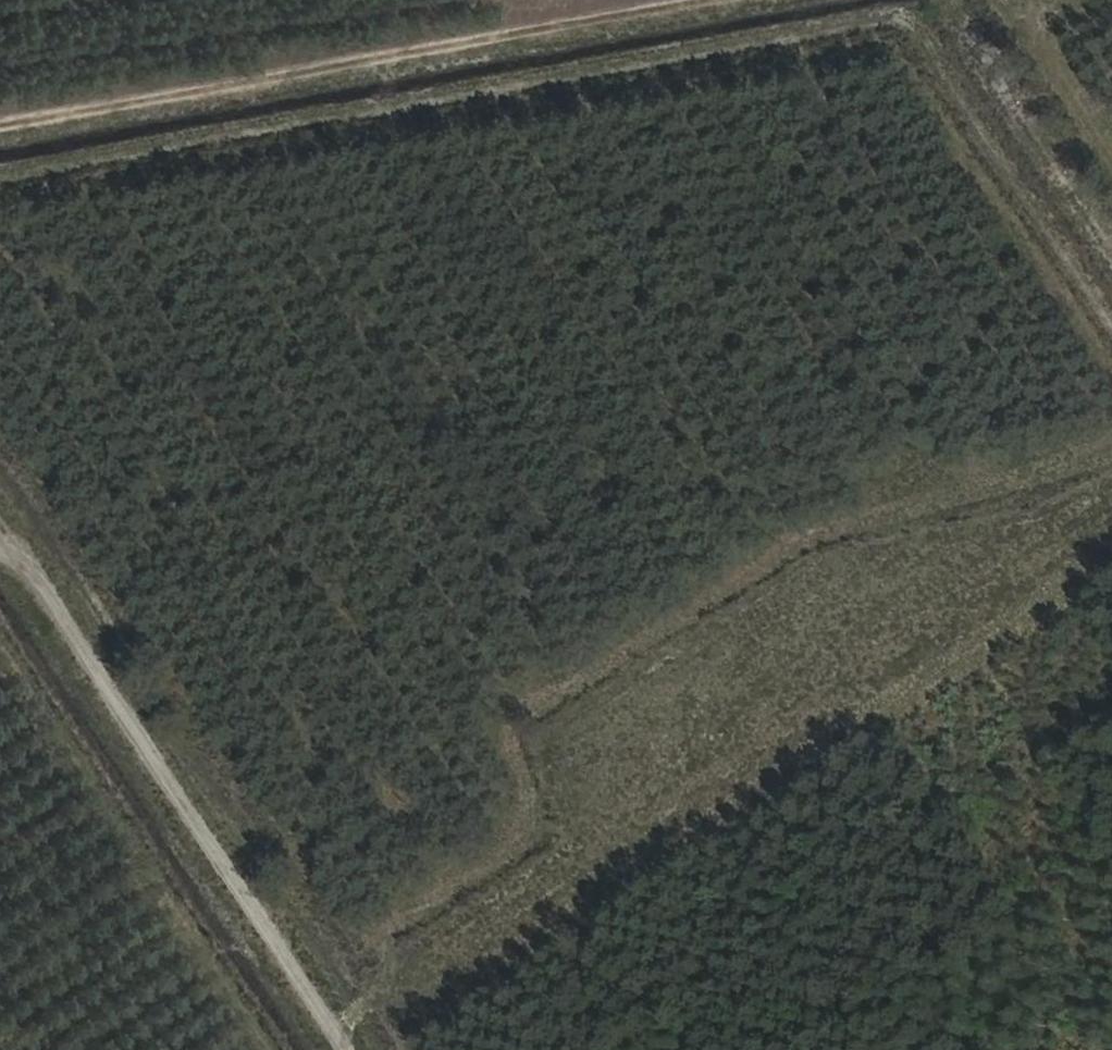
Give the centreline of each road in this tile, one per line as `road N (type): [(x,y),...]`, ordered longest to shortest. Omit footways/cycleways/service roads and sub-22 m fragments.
road 1 (track): [(0,123),(708,0)]
road 2 (track): [(0,515),(356,1049)]

